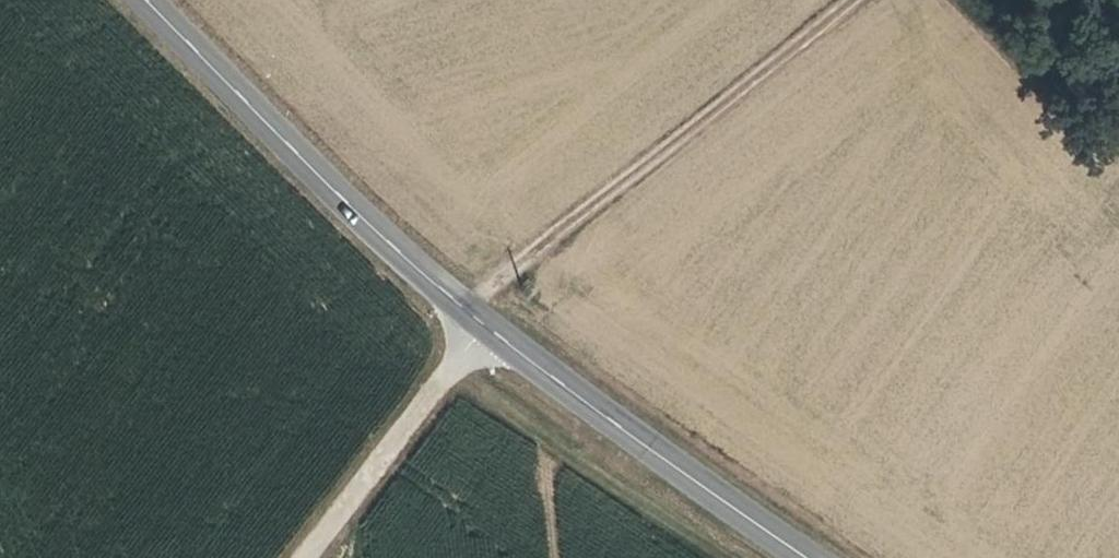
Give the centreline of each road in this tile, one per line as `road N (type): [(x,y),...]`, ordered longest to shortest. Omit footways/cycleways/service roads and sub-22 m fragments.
road 1 (tertiary): [(152,0),(487,333),(808,557)]
road 2 (track): [(466,312),(860,0)]
road 3 (track): [(313,557),(487,333)]

